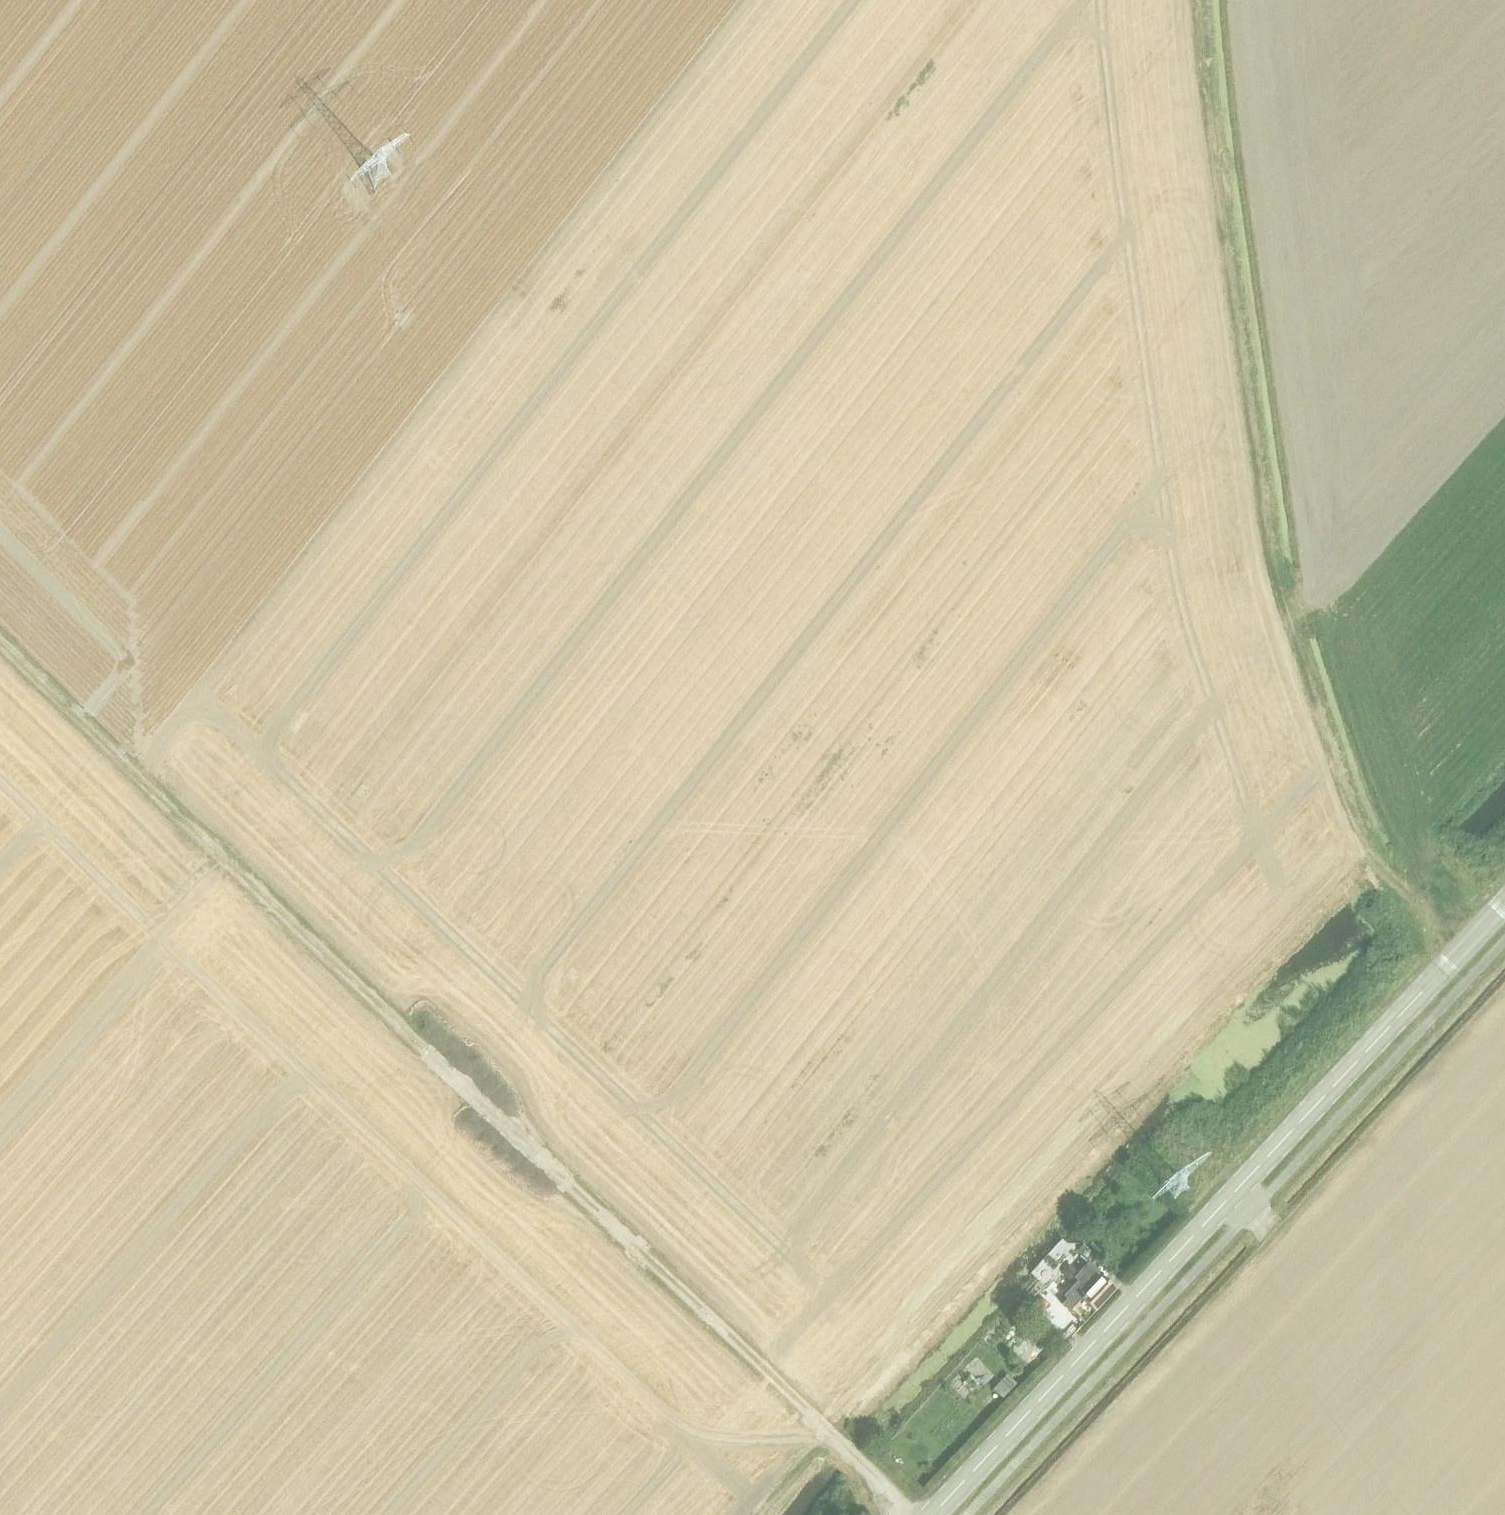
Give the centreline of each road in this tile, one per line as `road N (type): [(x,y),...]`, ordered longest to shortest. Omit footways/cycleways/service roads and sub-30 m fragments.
road 1 (track): [(910,1514),(323,946),(0,647)]
road 2 (secondary): [(940,1514),(1504,910)]

